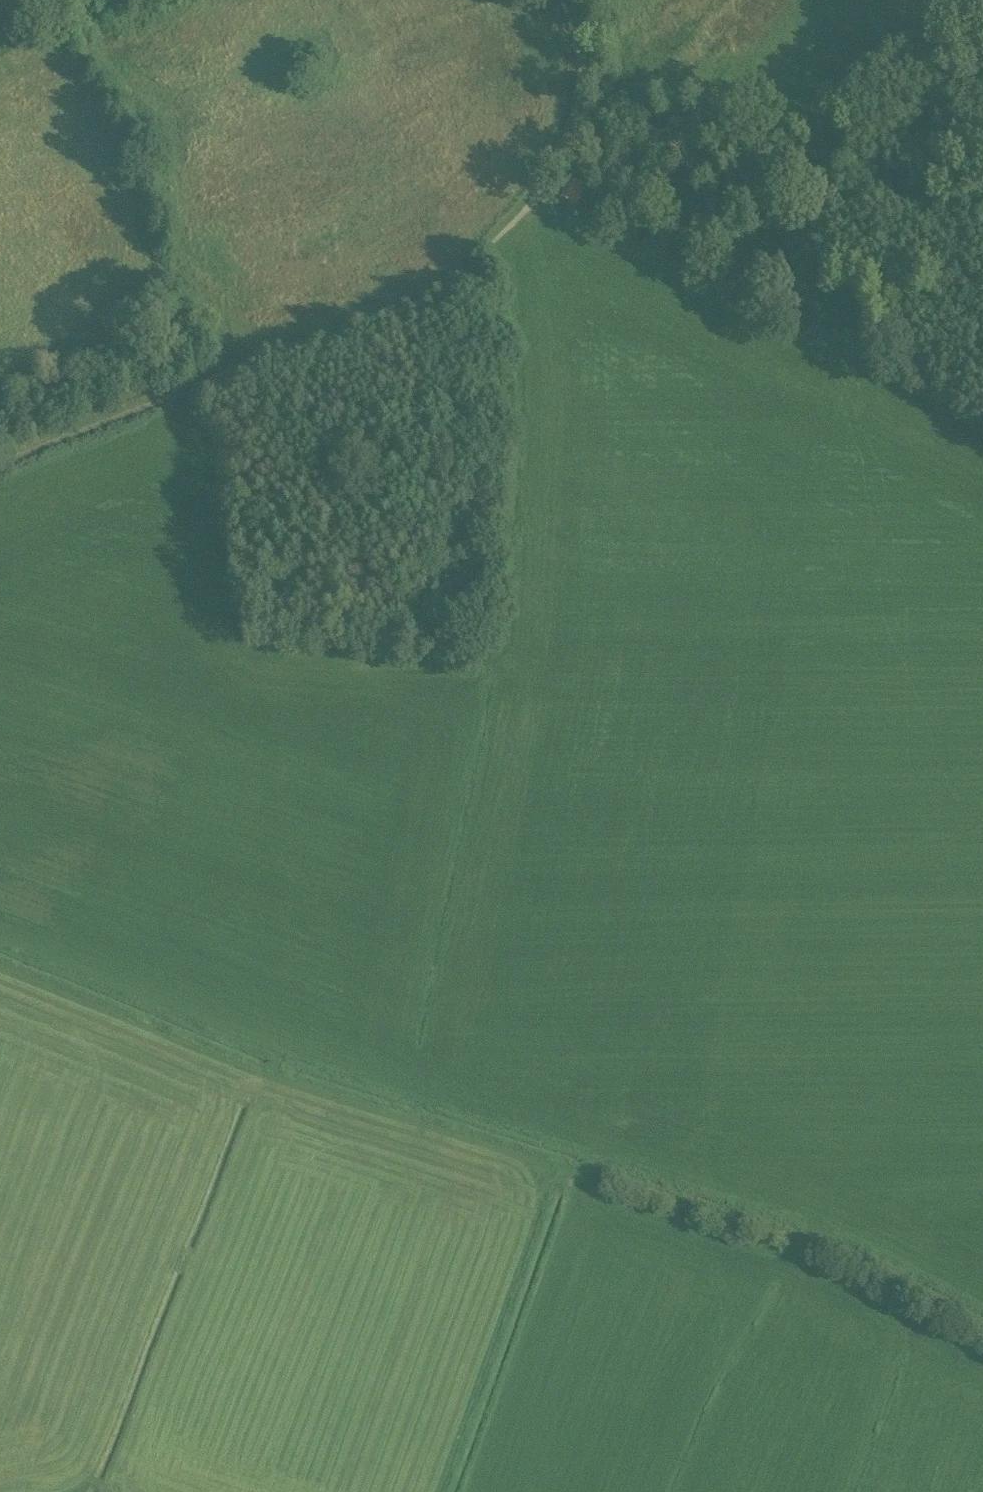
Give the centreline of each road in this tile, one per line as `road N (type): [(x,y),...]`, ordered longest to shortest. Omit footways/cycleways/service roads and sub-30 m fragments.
road 1 (track): [(564,0),(580,53),(580,96),(541,192),(493,243)]

